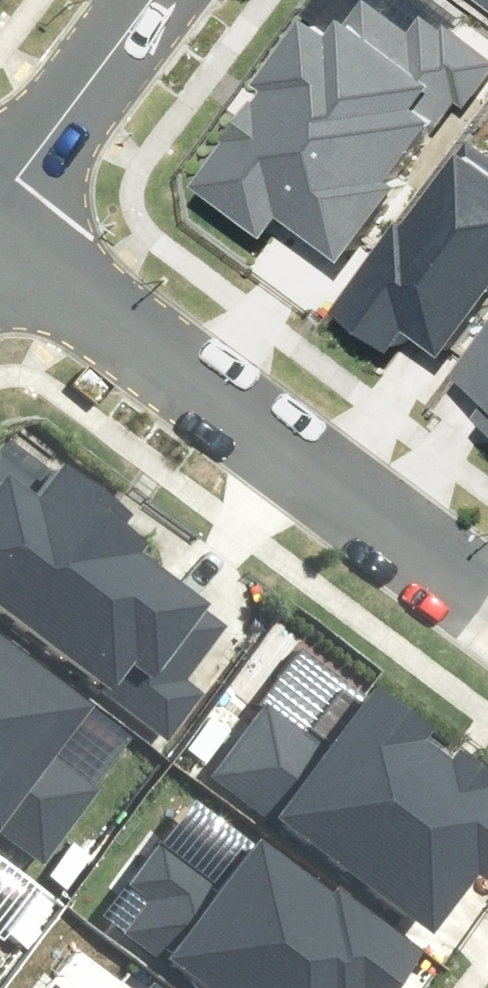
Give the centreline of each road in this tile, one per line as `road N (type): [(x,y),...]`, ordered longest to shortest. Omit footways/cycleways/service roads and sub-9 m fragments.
road 1 (residential): [(487,600),(0,239)]
road 2 (residential): [(0,196),(145,0)]

